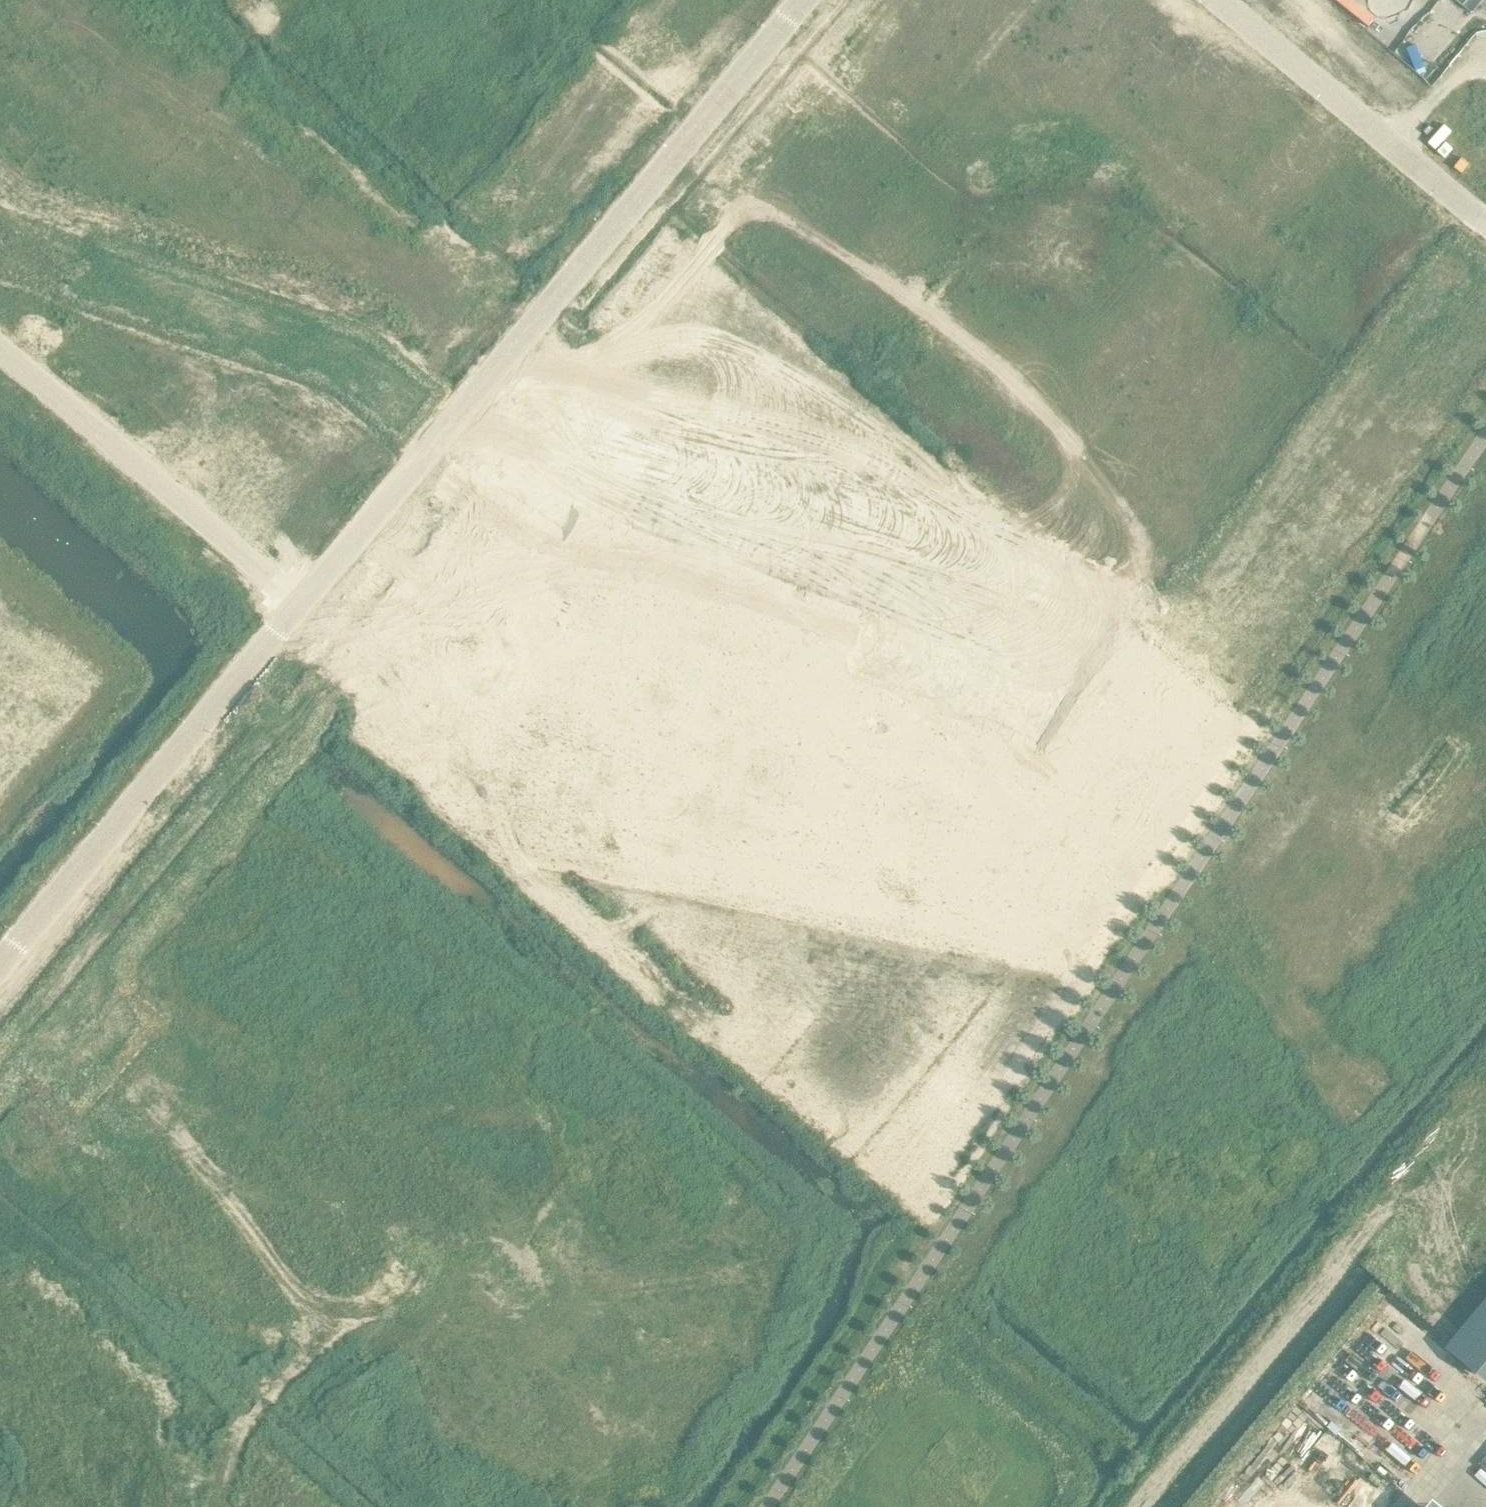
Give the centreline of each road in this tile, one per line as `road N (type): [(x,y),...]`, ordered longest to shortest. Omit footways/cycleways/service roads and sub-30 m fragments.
road 1 (track): [(801,0),(303,602),(0,351)]
road 2 (tertiary): [(556,623),(417,585),(376,584),(340,599),(270,668),(34,955)]
road 3 (residential): [(693,133),(1187,560)]
road 4 (tertiary): [(63,977),(356,634),(380,622),(414,622),(546,658)]
road 5 (residential): [(1118,872),(1097,912),(1036,902),(520,748)]
road 6 (residential): [(589,516),(956,615),(1039,625),(1127,601),(1187,560)]
road 7 (tertiary): [(546,658),(1006,787),(1089,786)]
road 8 (tertiary): [(1079,742),(1034,749),(976,744),(556,623)]
road 9 (residential): [(0,583),(141,702),(0,857)]
road 10 (tertiary): [(1485,311),(1242,604)]
road 11 (track): [(1472,216),(1218,0)]
road 12 (tertiary): [(1271,627),(1485,372)]
road 13 (tertiary): [(1089,786),(1117,779),(1167,747),(1271,627)]
road 14 (residential): [(146,1054),(0,1225)]
road 15 (tertiary): [(1242,604),(1165,696),(1136,719),(1079,742)]
road 16 (residential): [(384,1039),(390,1107),(258,1157)]
road 17 (residential): [(302,1208),(165,1323)]
road 18 (residential): [(420,465),(514,503),(589,516)]
road 19 (residential): [(412,1341),(302,1208)]
road 20 (residential): [(520,748),(406,714),(371,718)]
road 21 (residential): [(258,1157),(146,1054)]
road 22 (residential): [(282,941),(384,1039)]
road 23 (residential): [(111,1461),(211,1378)]
road 24 (residential): [(211,1378),(293,1475)]
road 25 (track): [(1394,153),(1444,98),(1485,70)]

